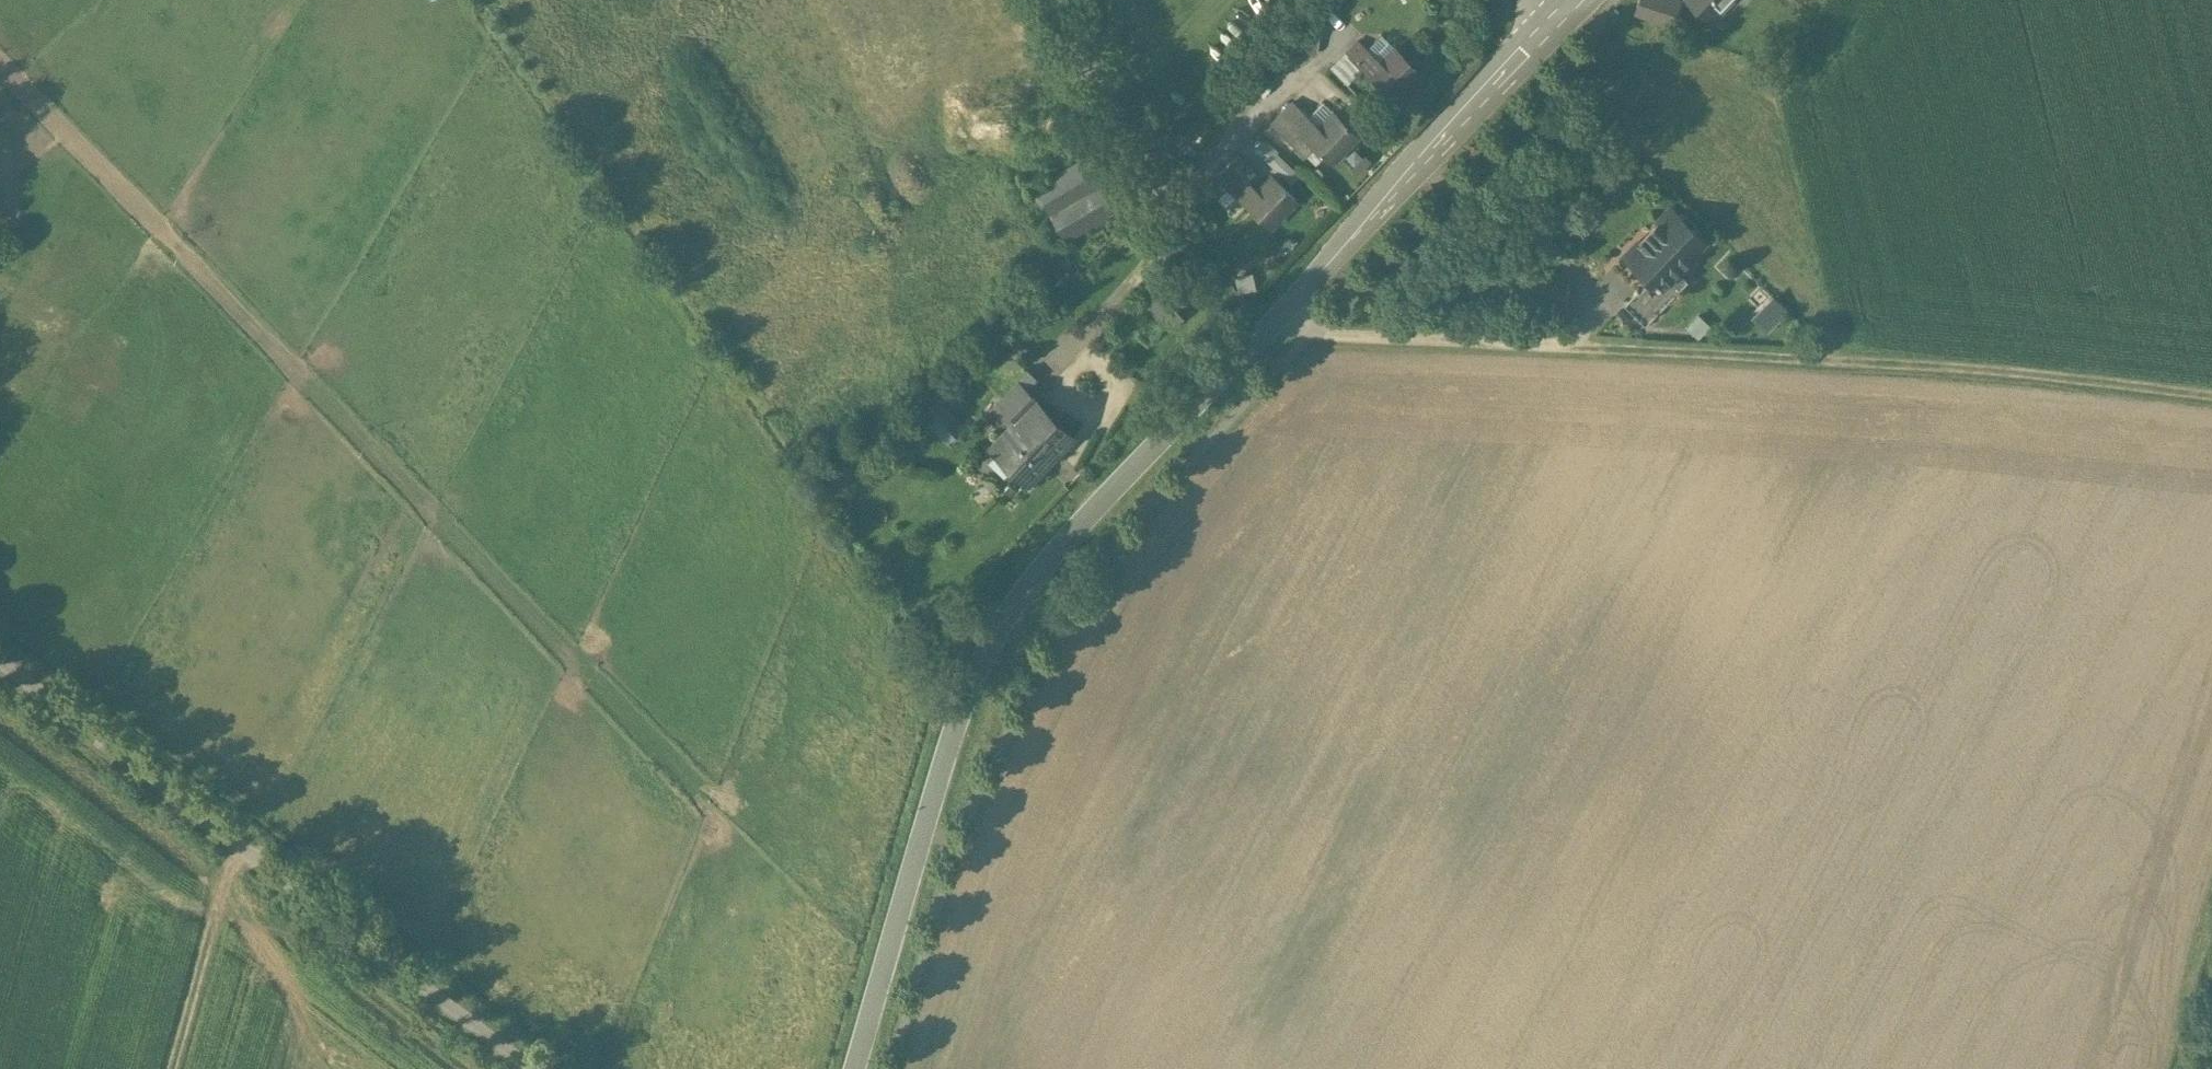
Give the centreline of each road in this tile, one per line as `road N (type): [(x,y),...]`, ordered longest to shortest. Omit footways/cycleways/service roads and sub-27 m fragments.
road 1 (secondary): [(1572,0),(1069,536),(1005,620),(959,715),(852,1068)]
road 2 (track): [(2211,393),(1313,333),(1285,311)]

